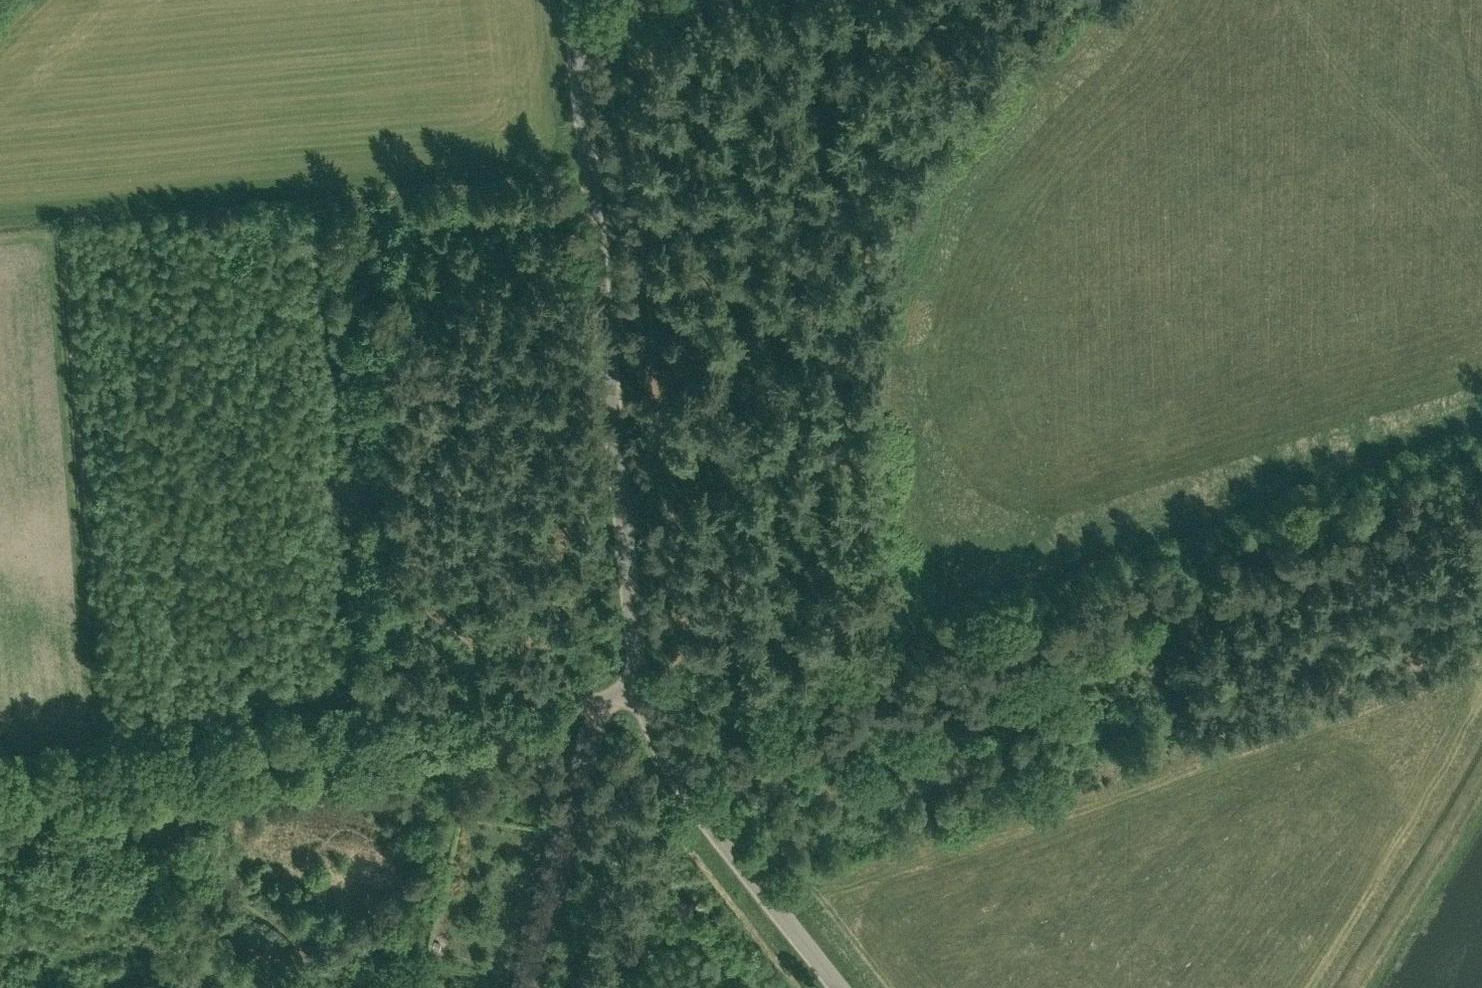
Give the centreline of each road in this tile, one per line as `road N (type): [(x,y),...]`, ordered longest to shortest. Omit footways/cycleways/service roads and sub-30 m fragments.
road 1 (unclassified): [(622,695),(565,0)]
road 2 (unclassified): [(622,695),(0,785)]
road 3 (unclassified): [(839,987),(647,747),(622,695)]

